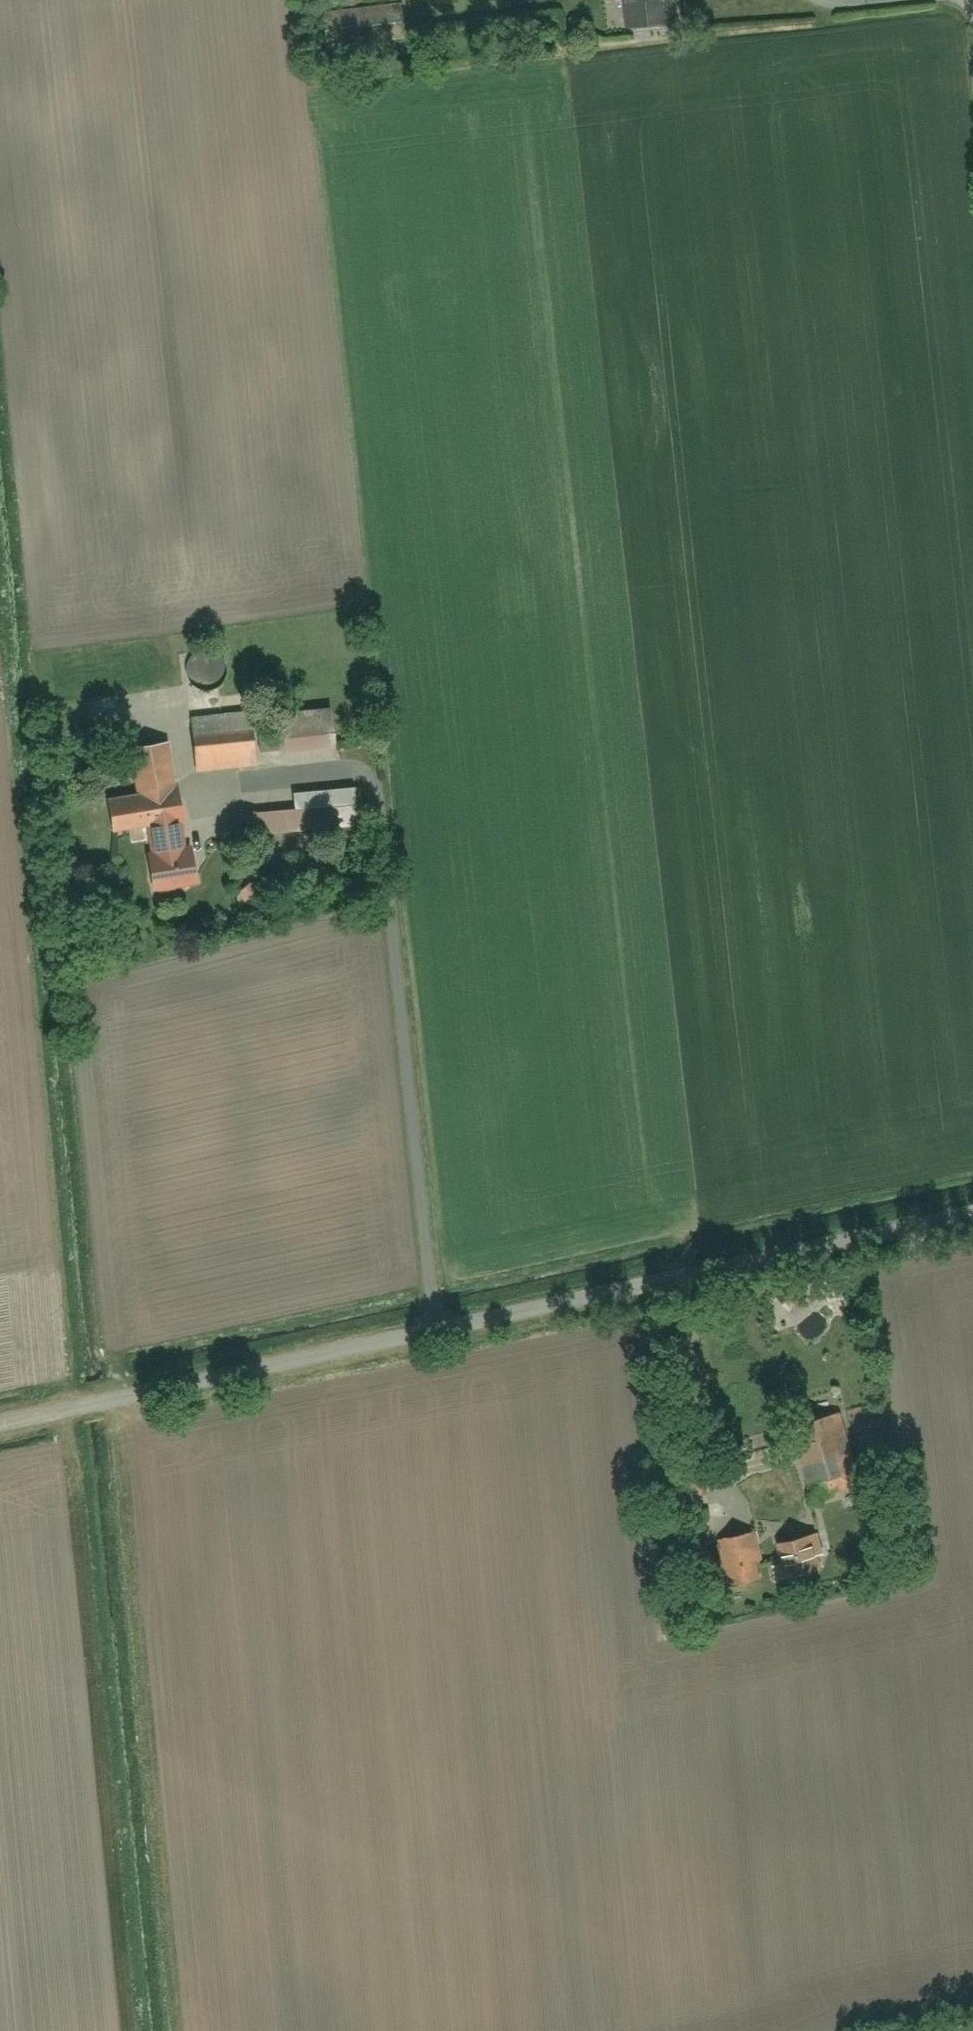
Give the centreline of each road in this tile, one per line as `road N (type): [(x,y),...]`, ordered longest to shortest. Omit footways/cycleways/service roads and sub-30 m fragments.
road 1 (unclassified): [(0,1424),(972,1213)]

